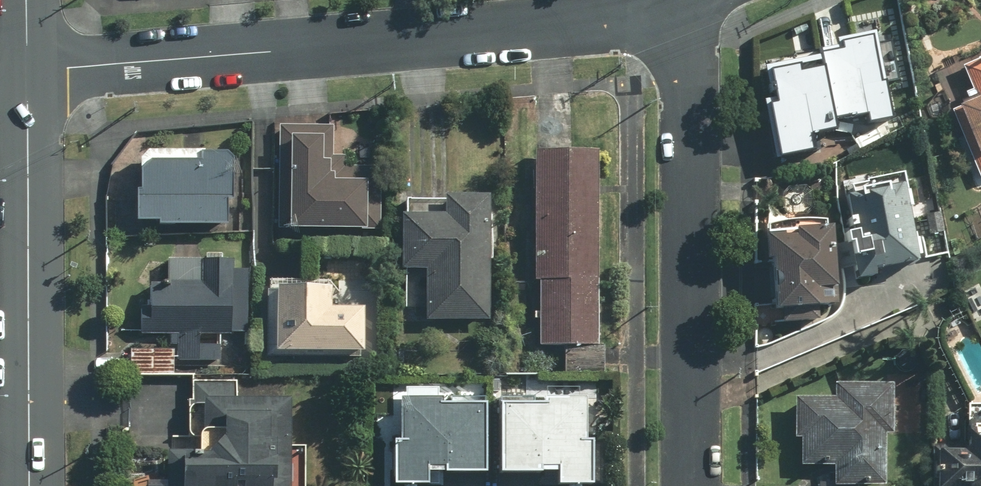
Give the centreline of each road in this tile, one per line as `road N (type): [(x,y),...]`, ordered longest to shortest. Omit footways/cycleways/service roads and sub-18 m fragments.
road 1 (residential): [(680,0),(609,20),(71,62),(28,73)]
road 2 (residential): [(688,485),(690,0)]
road 3 (primary): [(28,73),(29,485)]

